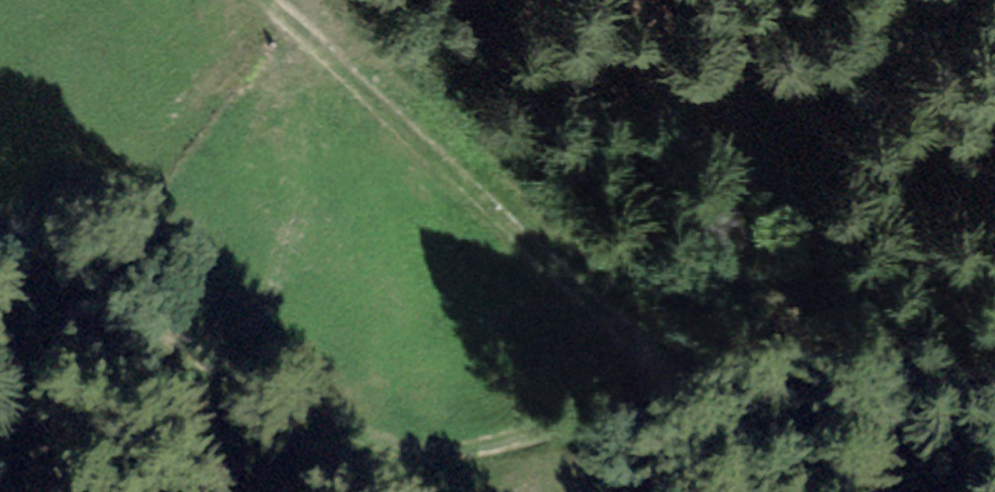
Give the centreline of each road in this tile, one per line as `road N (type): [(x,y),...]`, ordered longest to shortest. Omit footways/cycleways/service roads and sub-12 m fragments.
road 1 (track): [(789,491),(712,436),(637,413),(415,455),(121,317),(70,314),(62,360),(140,491)]
road 2 (track): [(712,436),(645,350),(270,0)]

